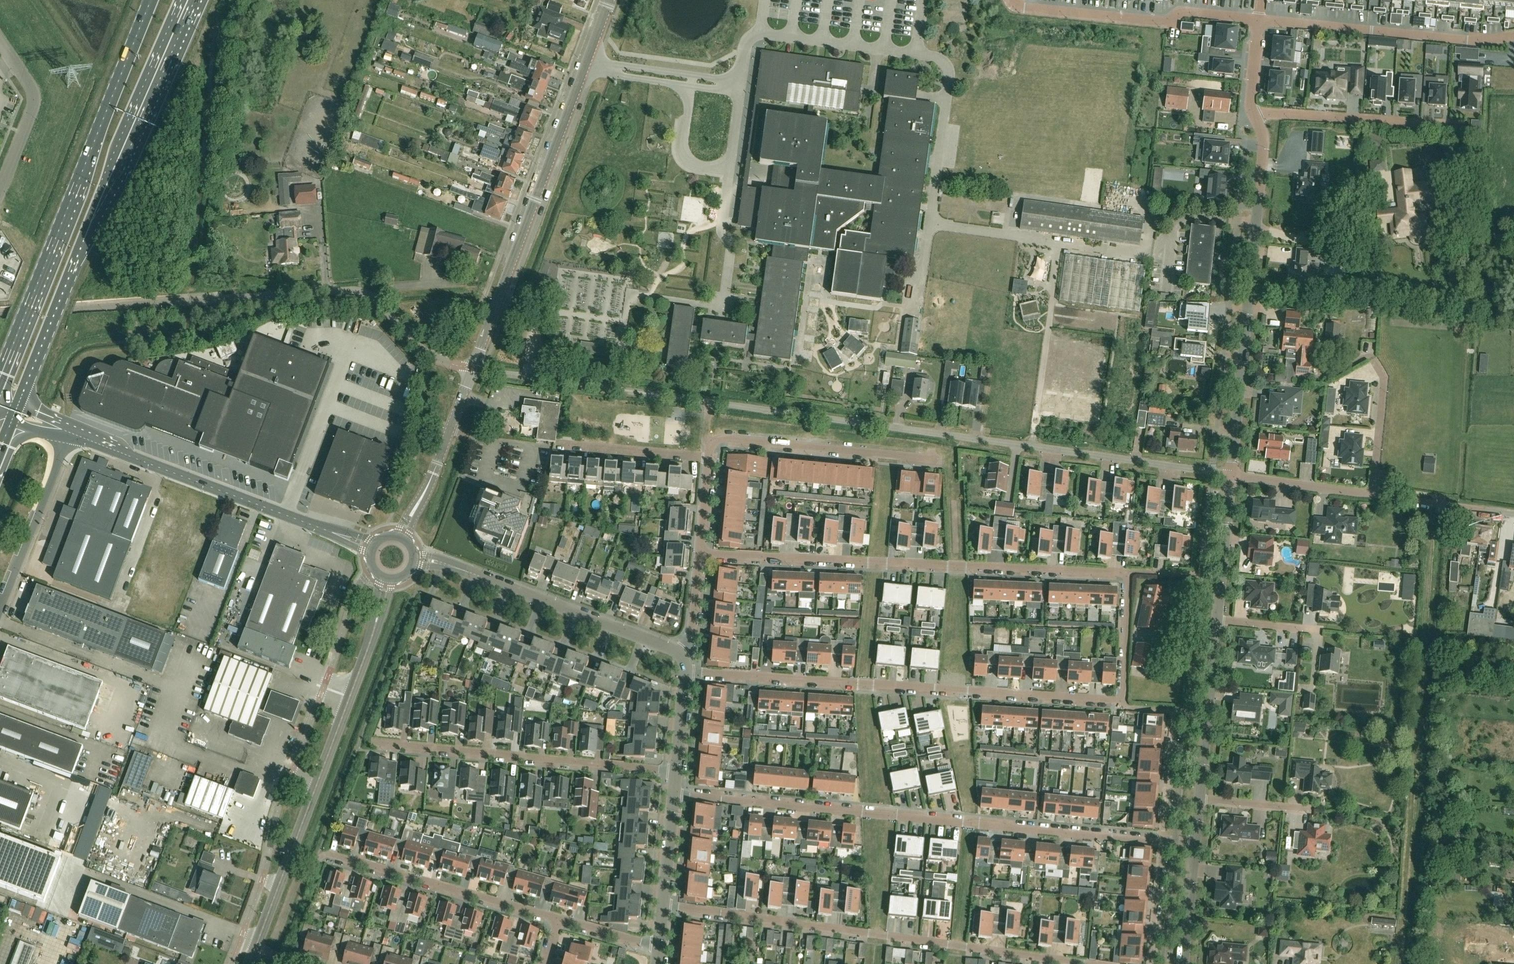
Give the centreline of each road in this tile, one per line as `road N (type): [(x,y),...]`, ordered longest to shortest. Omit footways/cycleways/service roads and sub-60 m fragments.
road 1 (residential): [(1160,841),(675,794)]
road 2 (track): [(1433,502),(1400,963)]
road 3 (primary): [(16,414),(188,0)]
road 4 (residential): [(1122,702),(688,673)]
road 5 (residential): [(1128,573),(701,553)]
road 6 (residential): [(1081,963),(663,905)]
road 7 (primary): [(151,0),(0,380)]
road 8 (residential): [(255,948),(387,578)]
road 9 (residential): [(473,368),(609,0)]
road 10 (residential): [(1232,475),(864,423)]
road 11 (residential): [(1232,475),(1262,147),(1253,114)]
road 12 (unclassified): [(373,548),(69,435)]
road 13 (residential): [(378,743),(677,772)]
road 14 (unclassified): [(683,653),(440,562),(414,560)]
road 15 (residential): [(1513,37),(1260,17)]
road 16 (residential): [(1025,8),(1167,23),(1189,9),(1260,17)]
road 17 (residential): [(331,854),(559,918)]
road 18 (residential): [(709,458),(723,439),(935,461)]
road 19 (residential): [(1253,114),(1474,128)]
road 20 (unclassified): [(0,606),(69,435)]
road 21 (unclassified): [(1199,799),(1217,620)]
road 22 (residential): [(0,188),(33,102),(0,40)]
road 23 (residential): [(497,434),(545,449),(529,502),(481,487)]
road 24 (residential): [(709,458),(558,447)]
road 25 (unclassified): [(1217,620),(1232,475)]
road 26 (residential): [(1513,513),(1372,493)]
road 27 (residential): [(1372,493),(1232,475)]
road 28 (residential): [(1372,493),(1382,379),(1368,358)]
road 29 (residential): [(1160,841),(1175,712)]
road 30 (residential): [(1122,702),(1128,573)]
road 31 (residential): [(400,538),(454,421)]
road 32 (residential): [(374,300),(425,351),(473,368)]
road 33 (residential): [(1321,811),(1199,799)]
road 34 (residential): [(1149,963),(1160,841)]

